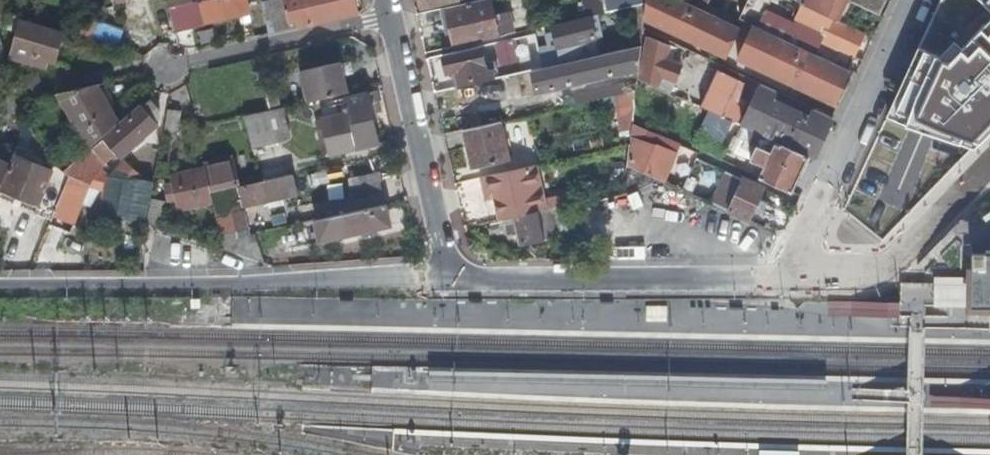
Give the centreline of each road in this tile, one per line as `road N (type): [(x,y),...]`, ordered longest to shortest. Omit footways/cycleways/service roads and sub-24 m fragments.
road 1 (residential): [(383,0),(452,279),(817,280)]
road 2 (residential): [(817,280),(818,209),(912,0)]
road 3 (residential): [(817,280),(873,275),(989,163)]

